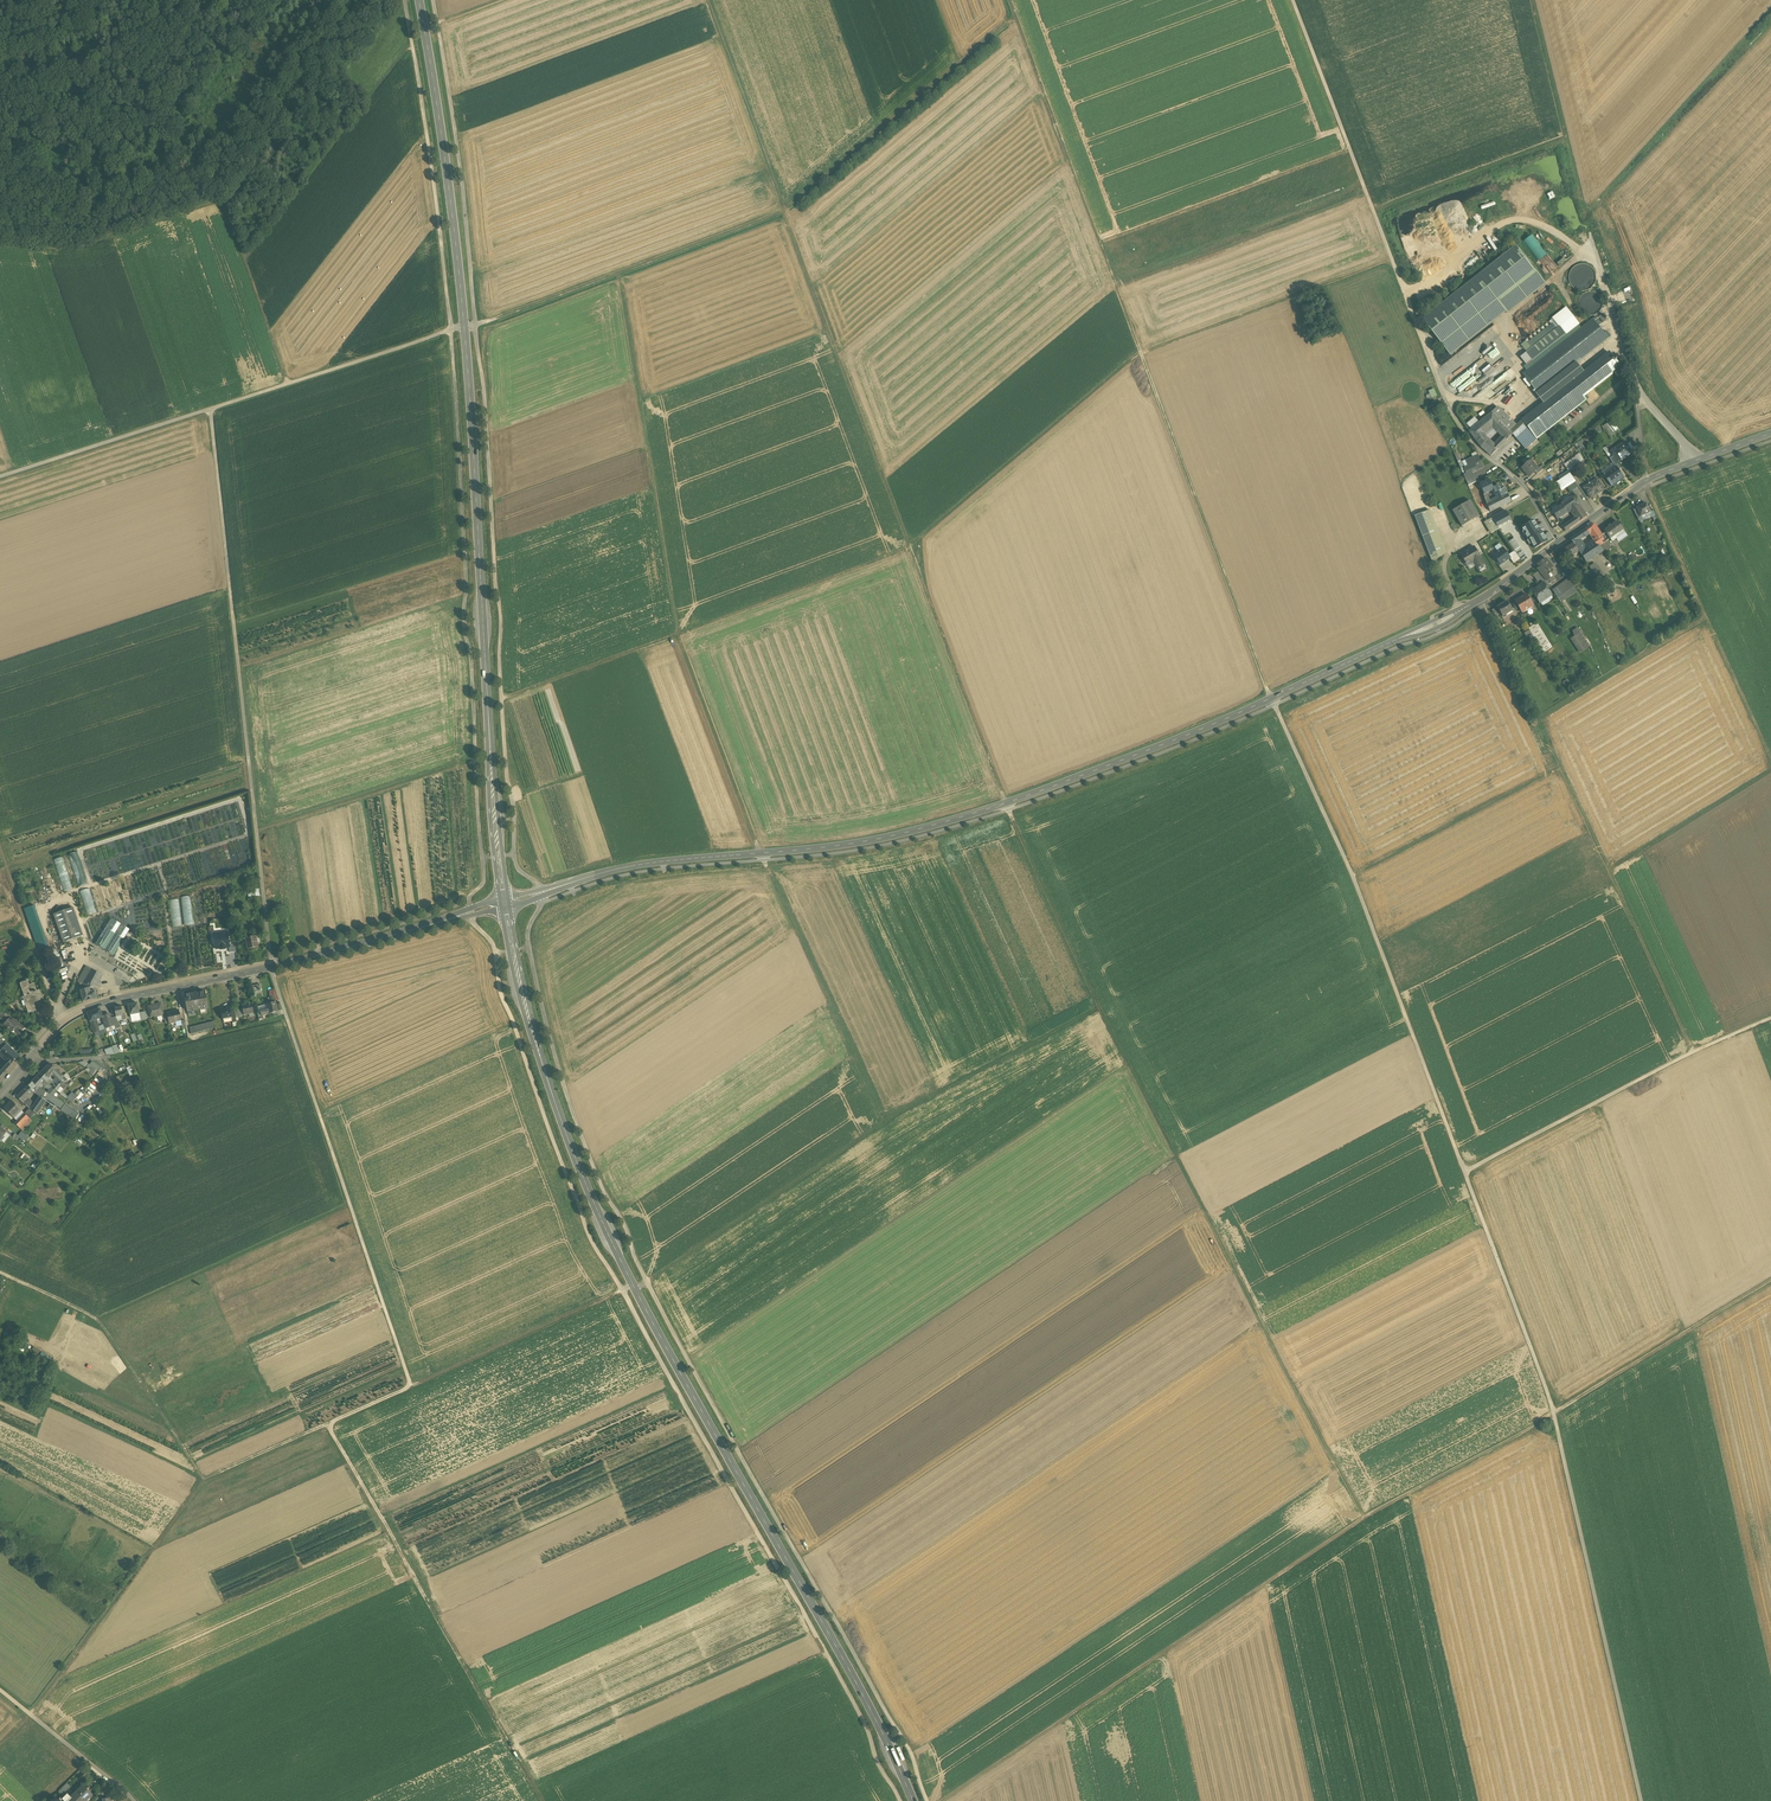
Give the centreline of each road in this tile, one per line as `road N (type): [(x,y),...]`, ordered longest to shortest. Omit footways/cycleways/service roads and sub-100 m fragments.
road 1 (track): [(706,0),(1008,809),(1100,1009),(1363,1518)]
road 2 (track): [(927,1800),(906,1742),(635,1259),(559,1068),(528,949),(543,892),(519,870),(514,843),(475,325)]
road 3 (track): [(451,330),(484,874),(468,902),(474,923),(495,949),(503,1000),(592,1242),(902,1800)]
road 4 (track): [(1641,1800),(1551,1403),(1353,876),(1270,699),(1140,353)]
road 5 (secondary): [(505,905),(628,867),(867,842),(1026,797),(1435,624),(1558,543)]
road 6 (track): [(1561,767),(886,1122),(656,1276)]
road 7 (secondary): [(505,905),(541,1062),(612,1243),(830,1633),(913,1800)]
road 8 (track): [(942,1800),(1363,1518),(1523,1432),(1770,1281)]
road 9 (secondary): [(418,0),(464,327),(505,905)]
road 10 (track): [(30,1714),(204,1480),(656,1276)]
road 11 (track): [(1140,353),(909,546),(501,700)]
road 12 (track): [(1015,17),(784,210),(498,317)]
road 13 (track): [(617,274),(679,634),(760,854)]
road 14 (secondary): [(505,905),(93,1006),(50,1034),(0,1092)]
road 15 (track): [(211,409),(267,925)]
road 16 (track): [(1694,1052),(1482,598)]
road 17 (track): [(272,967),(411,1387)]
road 18 (track): [(327,1425),(543,1800)]
road 19 (track): [(1015,17),(1140,353)]
road 20 (track): [(1534,0),(1620,335)]
road 21 (track): [(1464,1172),(1770,1019)]
road 22 (track): [(475,325),(434,0)]
road 23 (track): [(287,383),(0,480)]
road 24 (track): [(204,1480),(98,1319),(0,1273)]
road 25 (track): [(1647,488),(1770,758)]
road 26 (track): [(886,1122),(760,854)]
road 27 (track): [(412,45),(451,330)]
road 28 (track): [(0,245),(67,251),(220,206),(244,258)]
road 29 (track): [(22,0),(104,99),(216,206)]
road 30 (track): [(1293,0),(1392,260)]
road 31 (track): [(350,1205),(98,1319)]
road 32 (track): [(244,258),(412,45)]
road 33 (track): [(1770,16),(1584,210)]
road 34 (track): [(1140,353),(1392,260)]
road 35 (residential): [(1420,334),(1463,429),(1524,486),(1558,543)]
road 36 (secondary): [(1558,543),(1646,481),(1770,433)]
road 37 (track): [(476,761),(257,831)]
road 38 (track): [(1539,719),(1704,616)]
road 39 (track): [(1609,870),(1770,770)]
road 40 (track): [(286,1016),(110,1057)]
road 41 (track): [(0,1689),(134,1800)]
road 42 (track): [(451,330),(287,383)]
road 43 (track): [(287,383),(244,258)]

